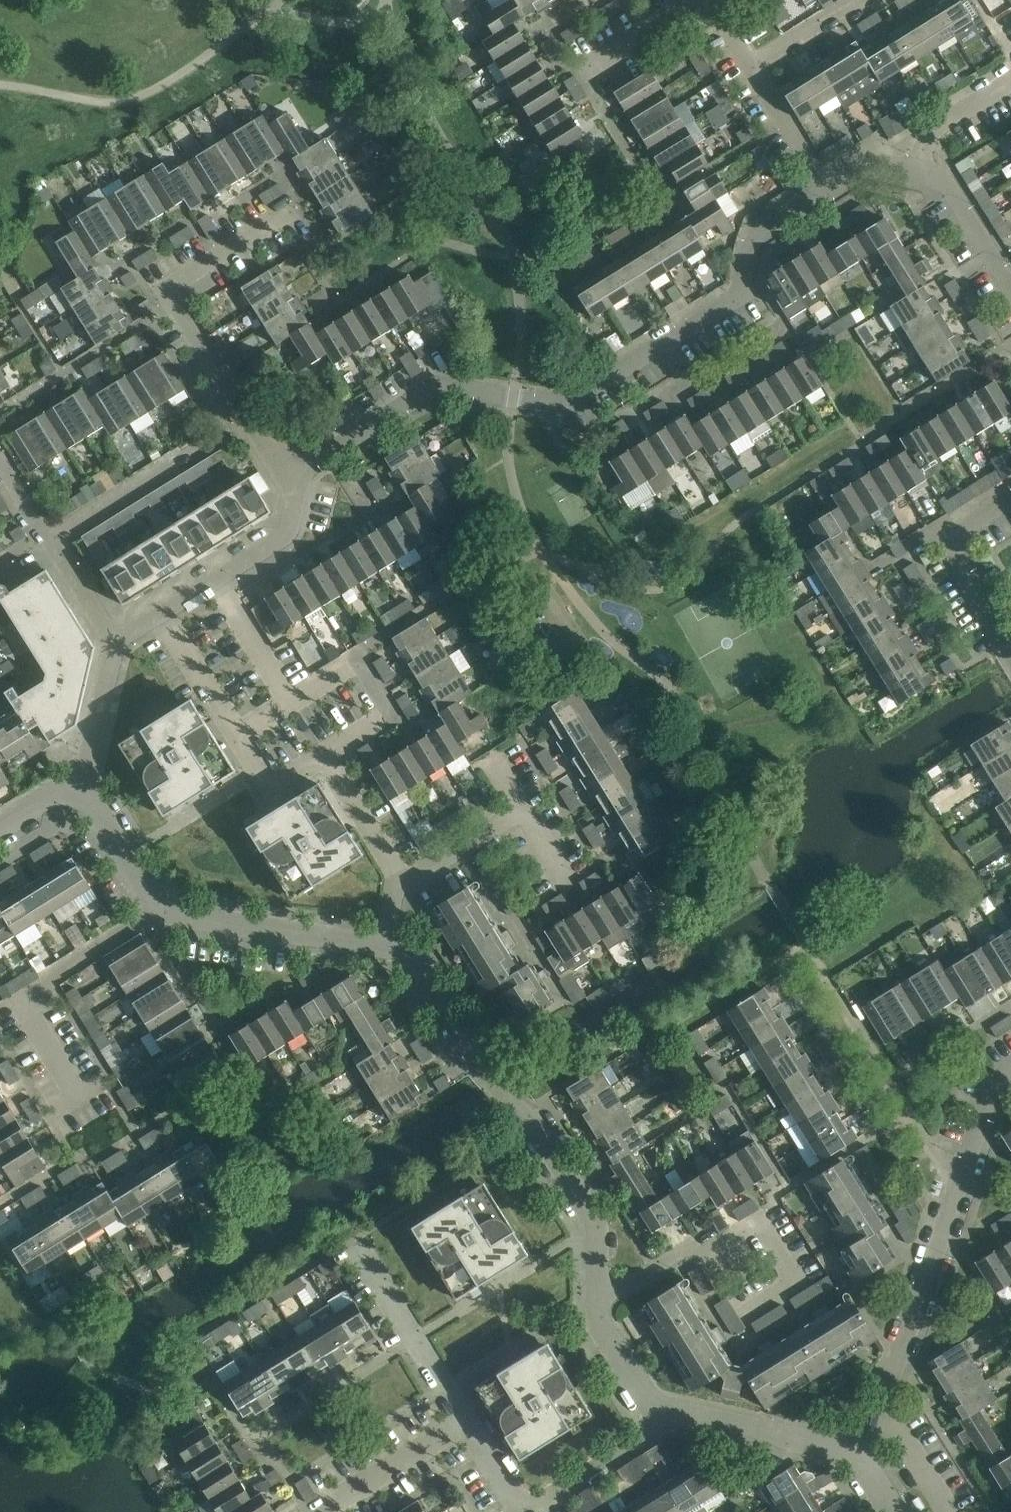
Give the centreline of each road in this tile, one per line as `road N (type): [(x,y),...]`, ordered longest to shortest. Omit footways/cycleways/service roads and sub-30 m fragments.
road 1 (residential): [(828,193),(753,238),(740,295),(562,405),(436,386),(286,470)]
road 2 (residential): [(601,1299),(596,1225),(533,1120),(475,1053),(422,966),(383,947)]
road 3 (residential): [(867,1460),(993,1090),(1010,1067)]
road 4 (residential): [(286,470),(236,419),(167,305),(168,294),(290,218)]
road 5 (residential): [(114,1147),(34,991),(159,910)]
road 6 (unclassified): [(601,1299),(677,1255),(705,1257),(763,1225),(793,1270)]
road 7 (residential): [(383,947),(159,910)]
road 8 (residential): [(401,883),(523,811),(566,879)]
road 9 (residential): [(116,641),(0,469)]
road 10 (residential): [(867,1460),(669,1415)]
road 11 (residential): [(116,641),(289,536)]
road 12 (residential): [(461,1410),(351,1242)]
road 13 (residential): [(1010,646),(956,548),(967,524),(1010,497)]
road 14 (residential): [(308,1509),(461,1410)]
road 15 (residential): [(525,1508),(669,1415)]
road 16 (residential): [(81,794),(116,641)]
road 17 (residential): [(1010,289),(944,184),(916,177)]
road 18 (residential): [(401,883),(328,752)]
road 19 (residential): [(828,193),(750,66)]
road 20 (residential): [(916,177),(941,111),(1010,79)]
road 21 (residential): [(669,1415),(653,1409),(600,1330),(601,1299)]
road 22 (residential): [(159,910),(98,806),(81,794)]
road 23 (residential): [(697,0),(583,70)]
road 24 (residential): [(750,66),(861,0)]

